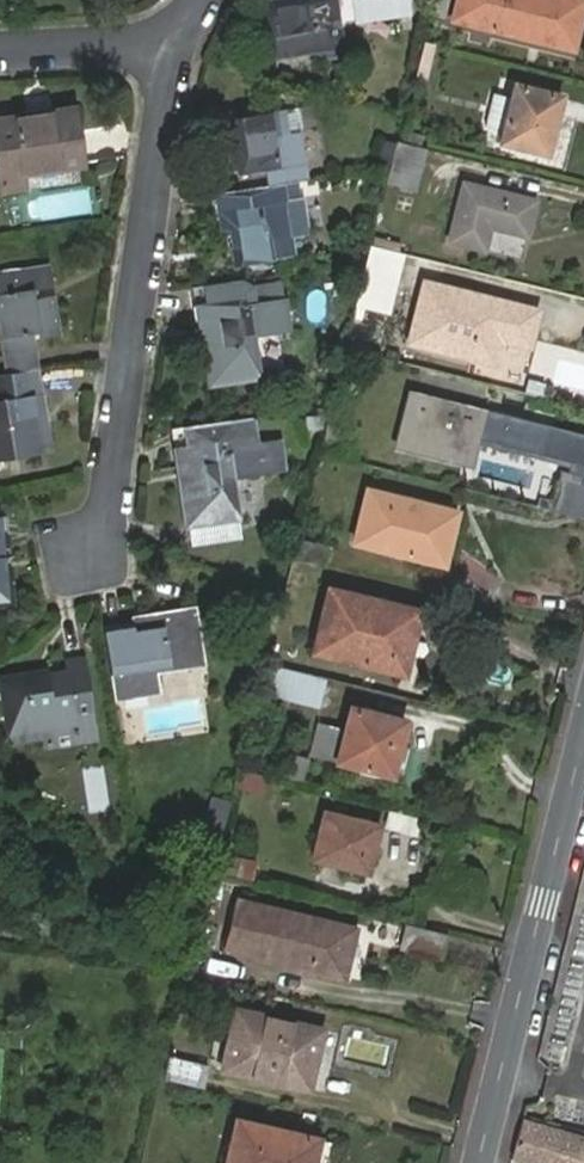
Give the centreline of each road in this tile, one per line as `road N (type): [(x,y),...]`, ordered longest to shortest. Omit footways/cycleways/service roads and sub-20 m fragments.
road 1 (residential): [(171,44),(102,547)]
road 2 (residential): [(583,744),(479,1162)]
road 3 (residential): [(171,44),(0,51)]

